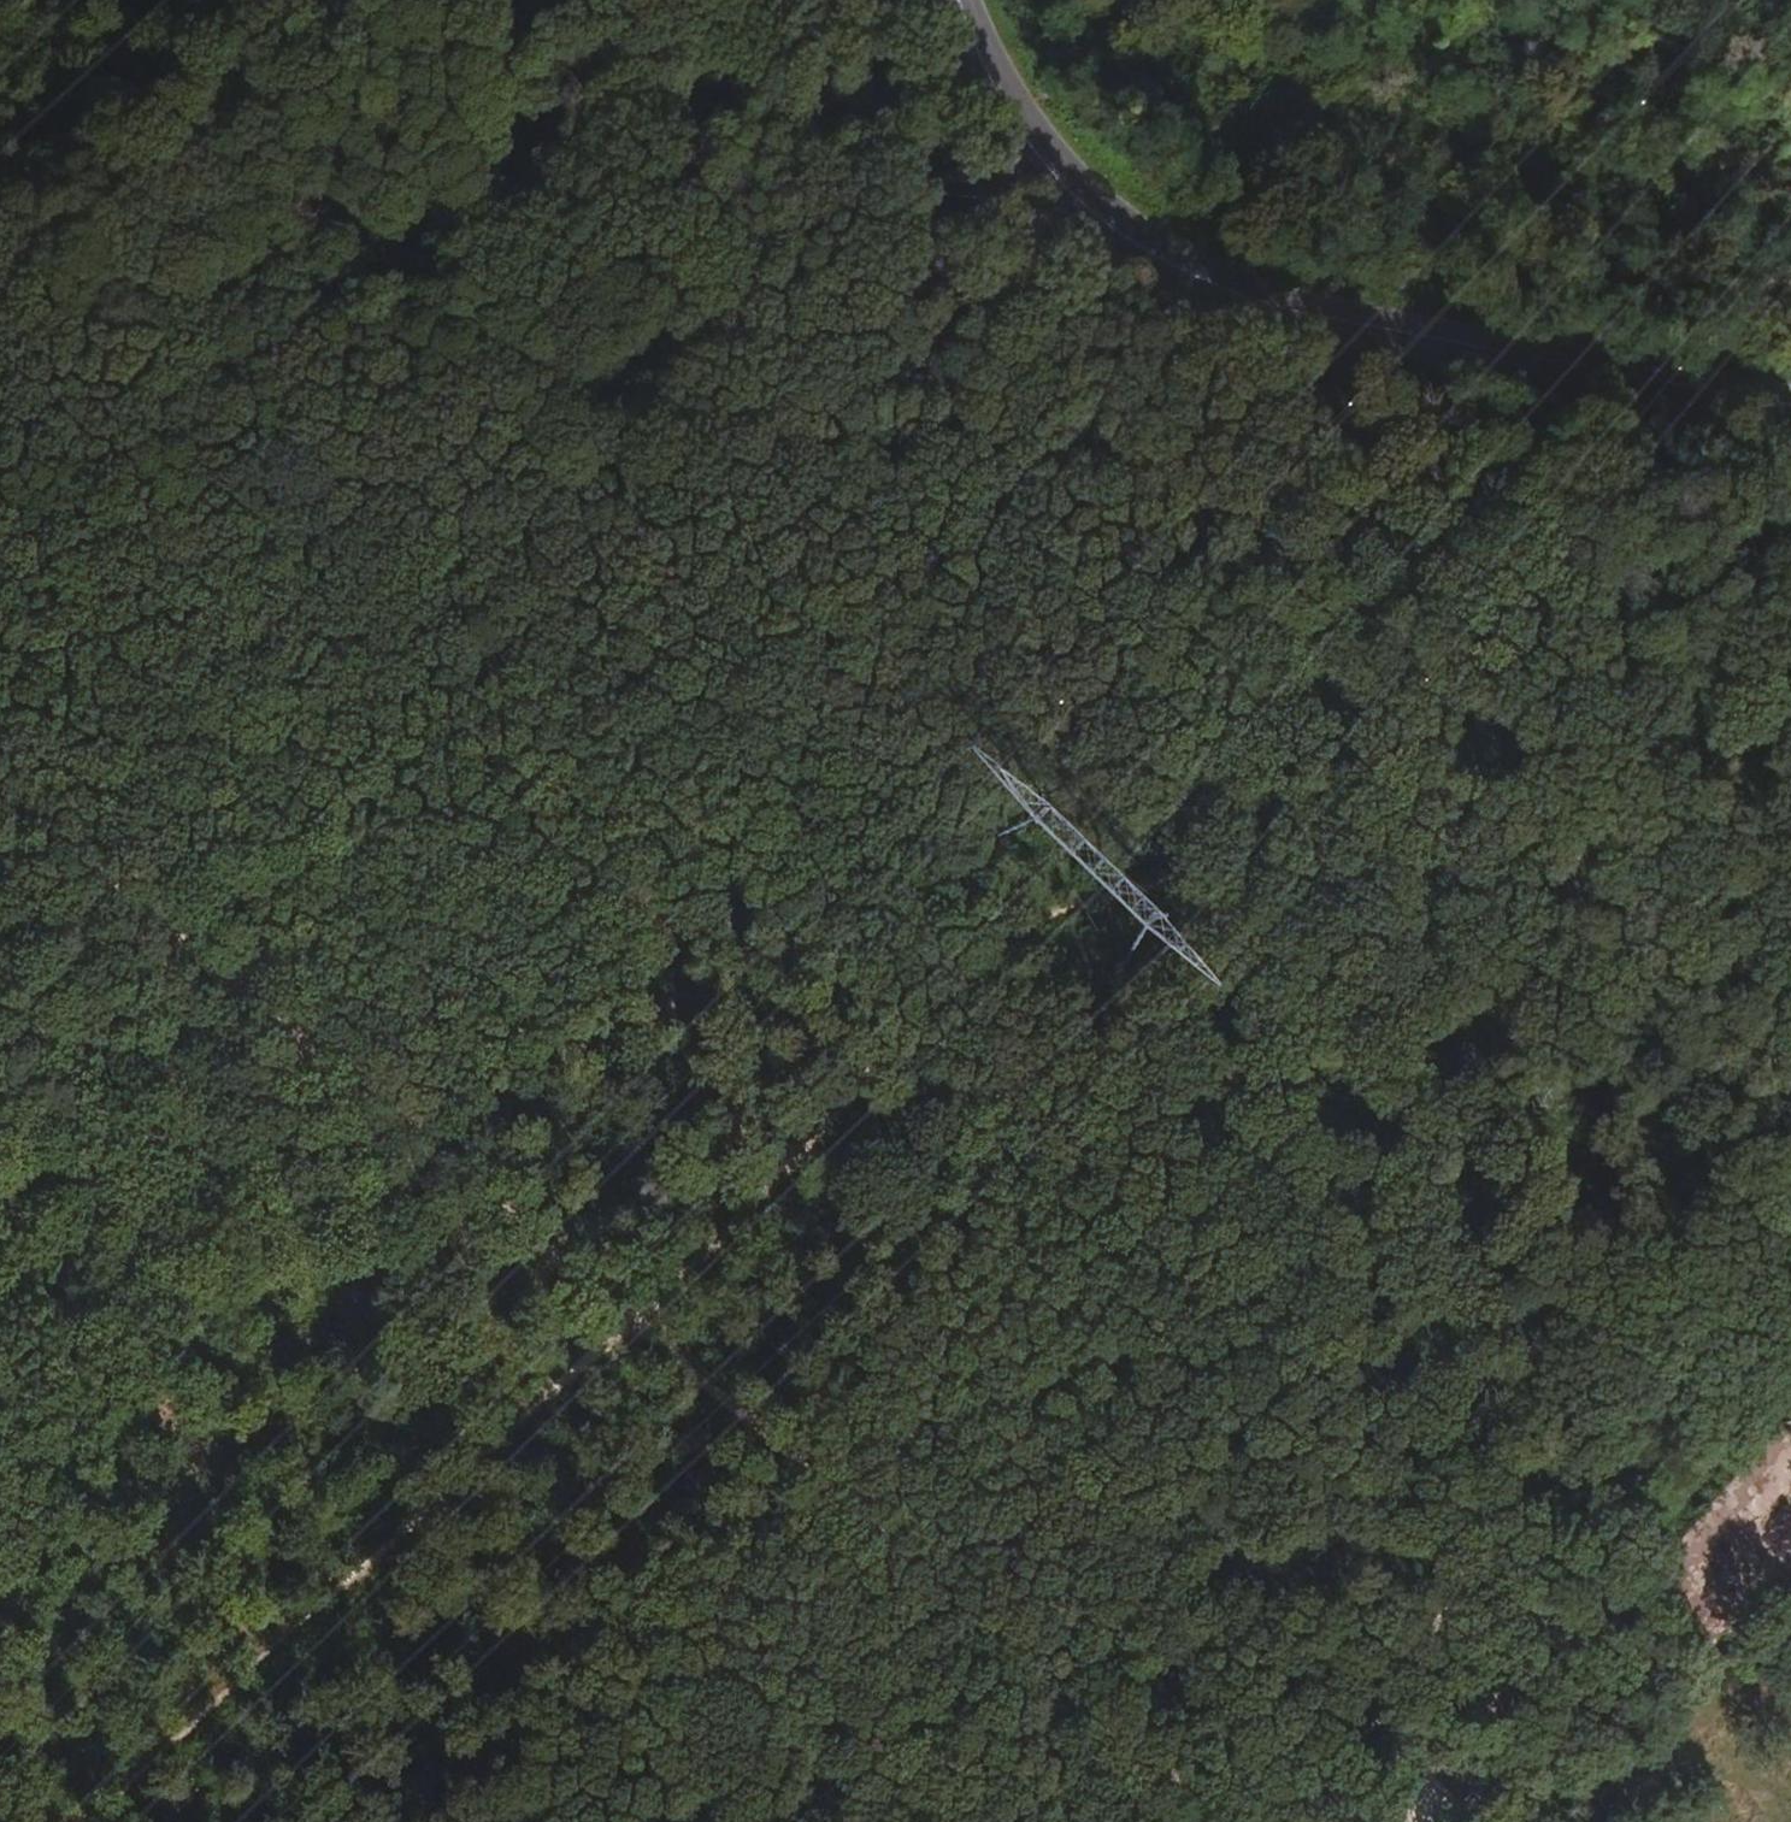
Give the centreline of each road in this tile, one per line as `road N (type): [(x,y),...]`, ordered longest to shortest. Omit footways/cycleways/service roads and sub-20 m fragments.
road 1 (track): [(1224,1821),(0,784)]
road 2 (secondary): [(965,0),(994,89),(1050,169),(1123,240),(1172,274),(1355,334),(1790,414)]
road 3 (track): [(67,1821),(609,1296)]

